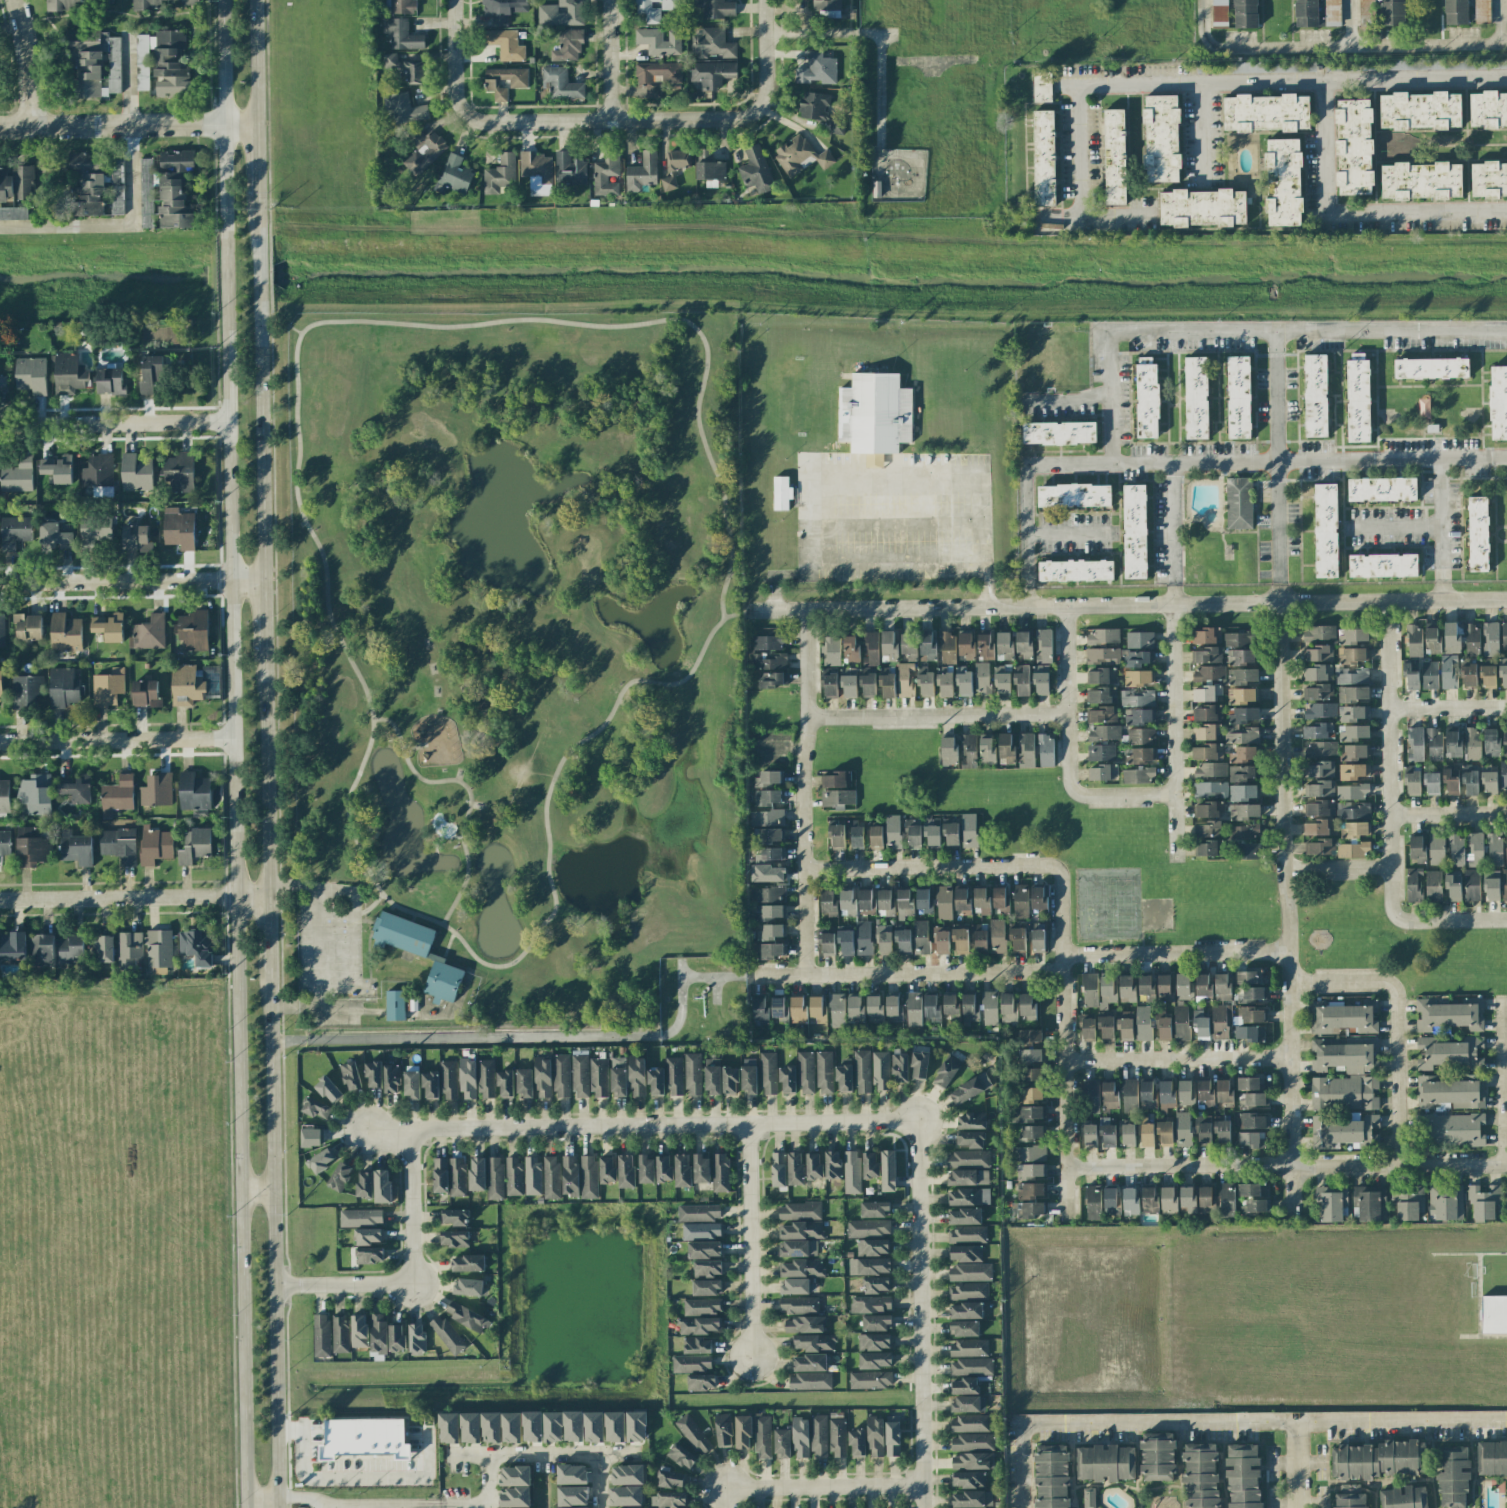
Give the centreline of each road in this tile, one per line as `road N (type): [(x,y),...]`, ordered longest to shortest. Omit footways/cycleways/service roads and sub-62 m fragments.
road 1 (secondary): [(223,311),(245,1507)]
road 2 (residential): [(754,610),(1506,600)]
road 3 (residential): [(1281,603),(1293,1221)]
road 4 (residential): [(918,1123),(366,1130)]
road 5 (secondary): [(278,1500),(268,967)]
road 6 (residential): [(1506,1163),(1067,1167)]
road 7 (residential): [(765,0),(760,112),(735,120),(478,117)]
road 8 (residential): [(923,1507),(918,1123)]
road 9 (residential): [(806,975),(807,609)]
road 10 (residential): [(1066,1221),(1057,869)]
road 11 (residential): [(1396,918),(1386,602)]
road 12 (residential): [(1062,972),(751,976)]
road 13 (residential): [(1175,794),(1081,796),(1070,789),(1066,605)]
road 14 (residential): [(1398,1164),(1394,987),(1290,983)]
road 15 (secondary): [(262,581),(258,311)]
road 16 (residential): [(266,895),(0,900)]
road 17 (residential): [(262,581),(0,584)]
road 18 (residential): [(1176,863),(1172,604)]
road 19 (residential): [(808,718),(1067,714)]
road 20 (residential): [(254,126),(0,128)]
road 21 (residential): [(1057,869),(804,869)]
road 22 (secondary): [(266,895),(263,653)]
road 23 (secondary): [(219,0),(222,237)]
road 24 (residential): [(750,1126),(752,1360)]
road 25 (residential): [(232,742),(0,744)]
road 26 (residential): [(1290,1058),(1063,1061)]
road 27 (residential): [(1289,952),(1062,955)]
road 28 (residential): [(226,421),(0,424)]
road 29 (residential): [(725,1492),(922,1486)]
road 30 (residential): [(456,1457),(635,1453)]
road 31 (residential): [(1504,997),(1506,1163)]
road 32 (residential): [(408,1131),(415,1286)]
road 33 (residential): [(488,1507),(335,1506)]
road 34 (residential): [(273,1289),(415,1286)]
road 35 (residential): [(14,0),(30,56),(35,127)]
road 36 (residential): [(456,0),(458,91),(465,112),(478,117)]
road 37 (secondary): [(254,126),(252,0)]
road 38 (residential): [(611,0),(613,121)]
road 39 (residential): [(1506,708),(1387,710)]

